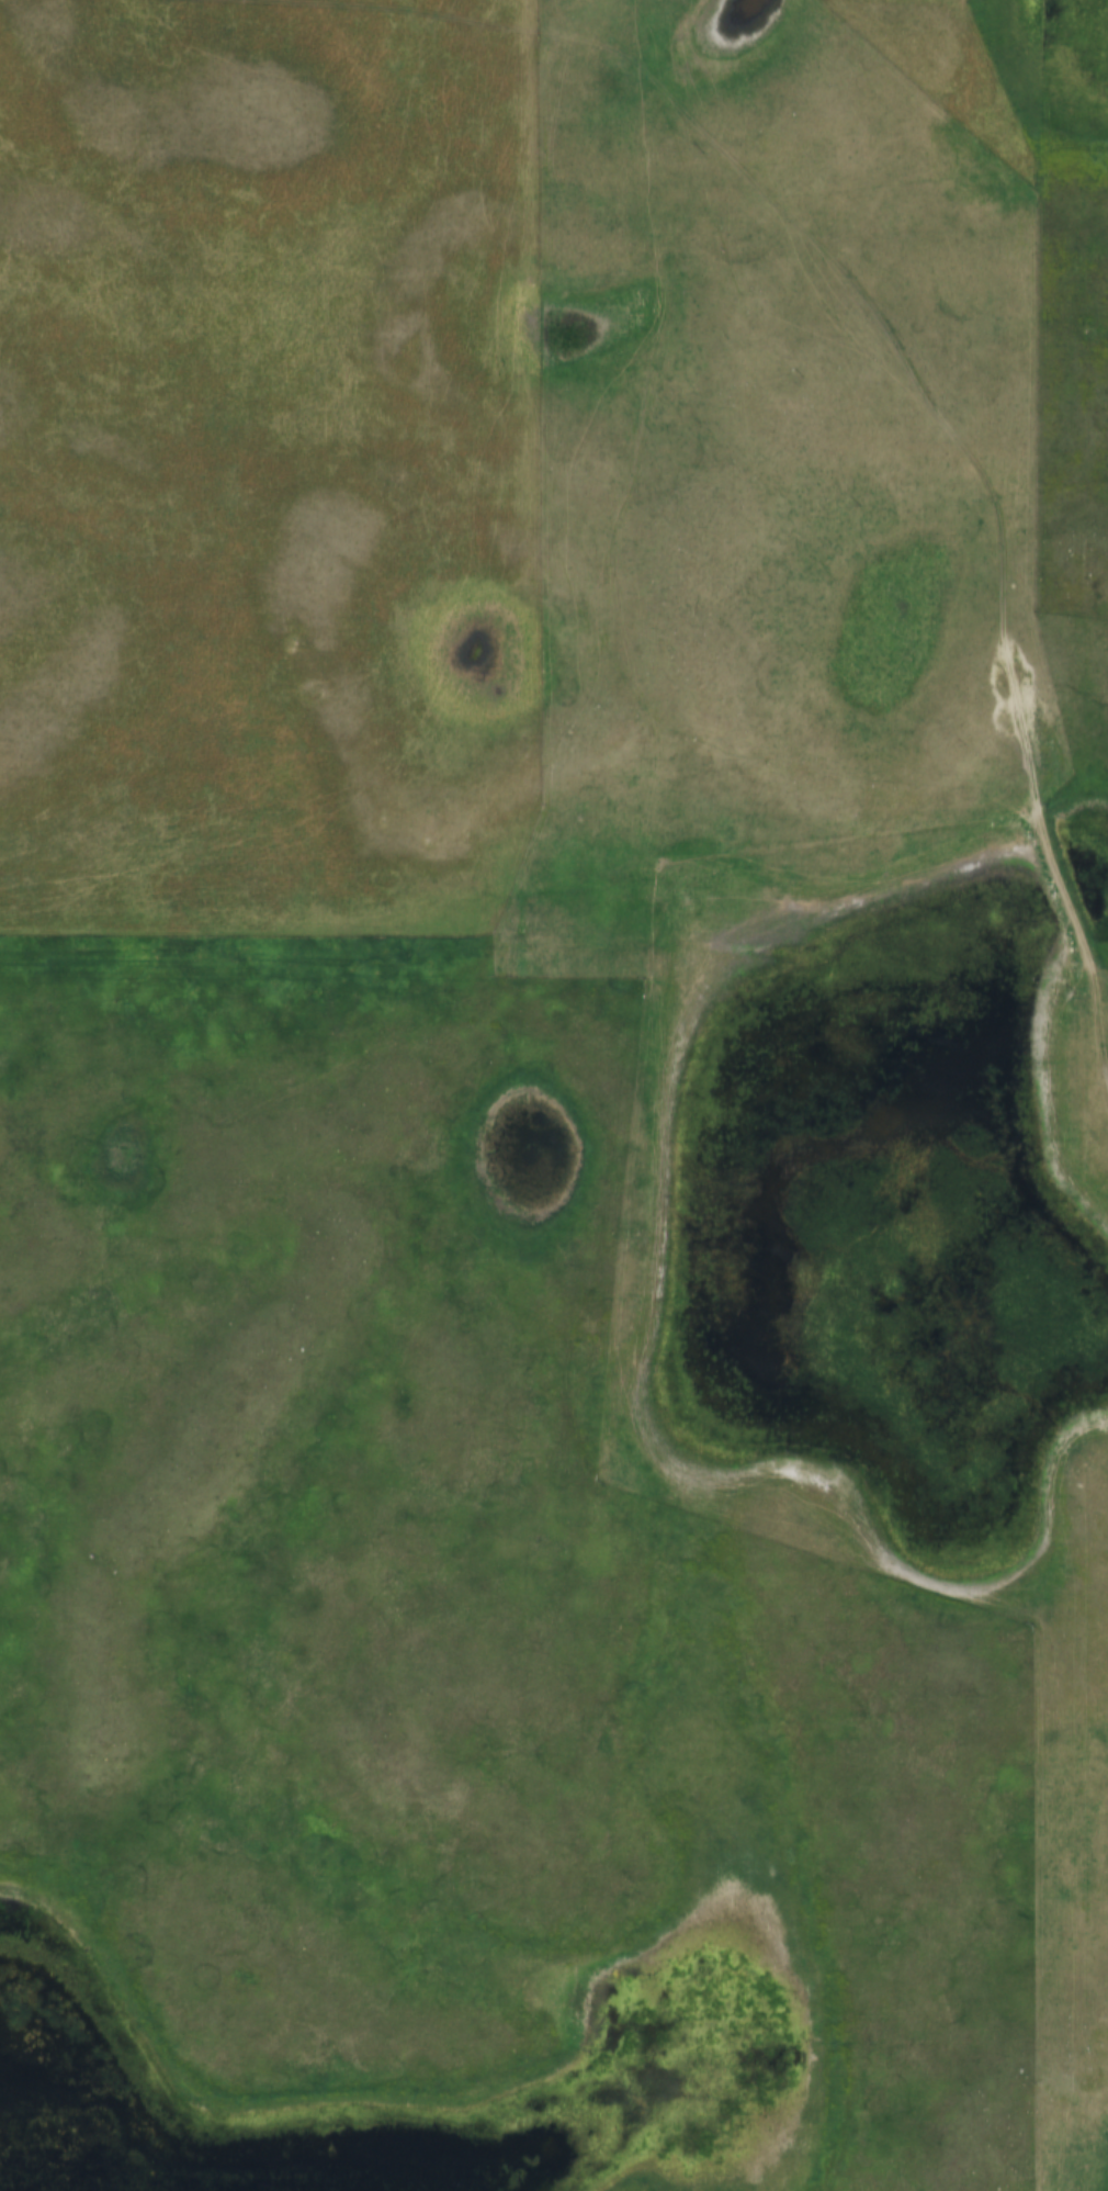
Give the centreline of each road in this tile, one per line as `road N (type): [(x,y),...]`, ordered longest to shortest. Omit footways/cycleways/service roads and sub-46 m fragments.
road 1 (track): [(1013,2190),(1003,966),(985,588),(988,0)]

